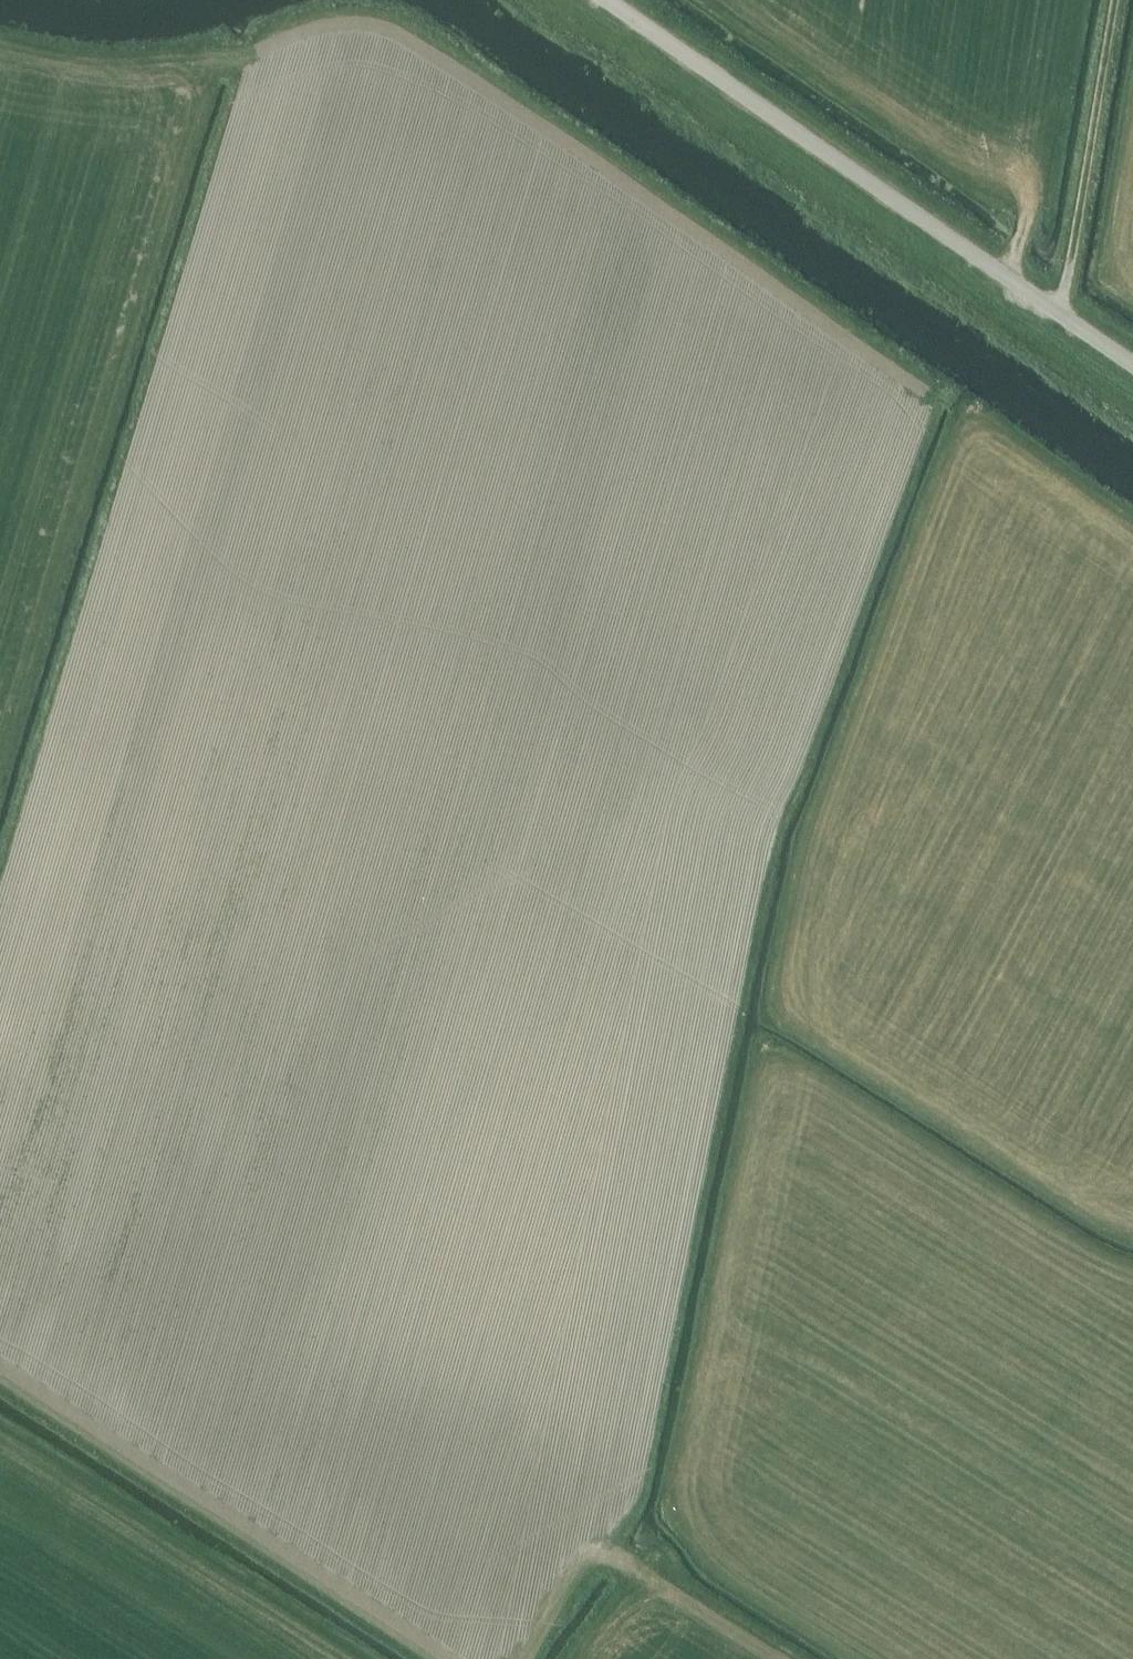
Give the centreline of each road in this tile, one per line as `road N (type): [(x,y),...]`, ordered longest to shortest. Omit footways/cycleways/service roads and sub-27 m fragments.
road 1 (unclassified): [(1132,363),(604,0)]

